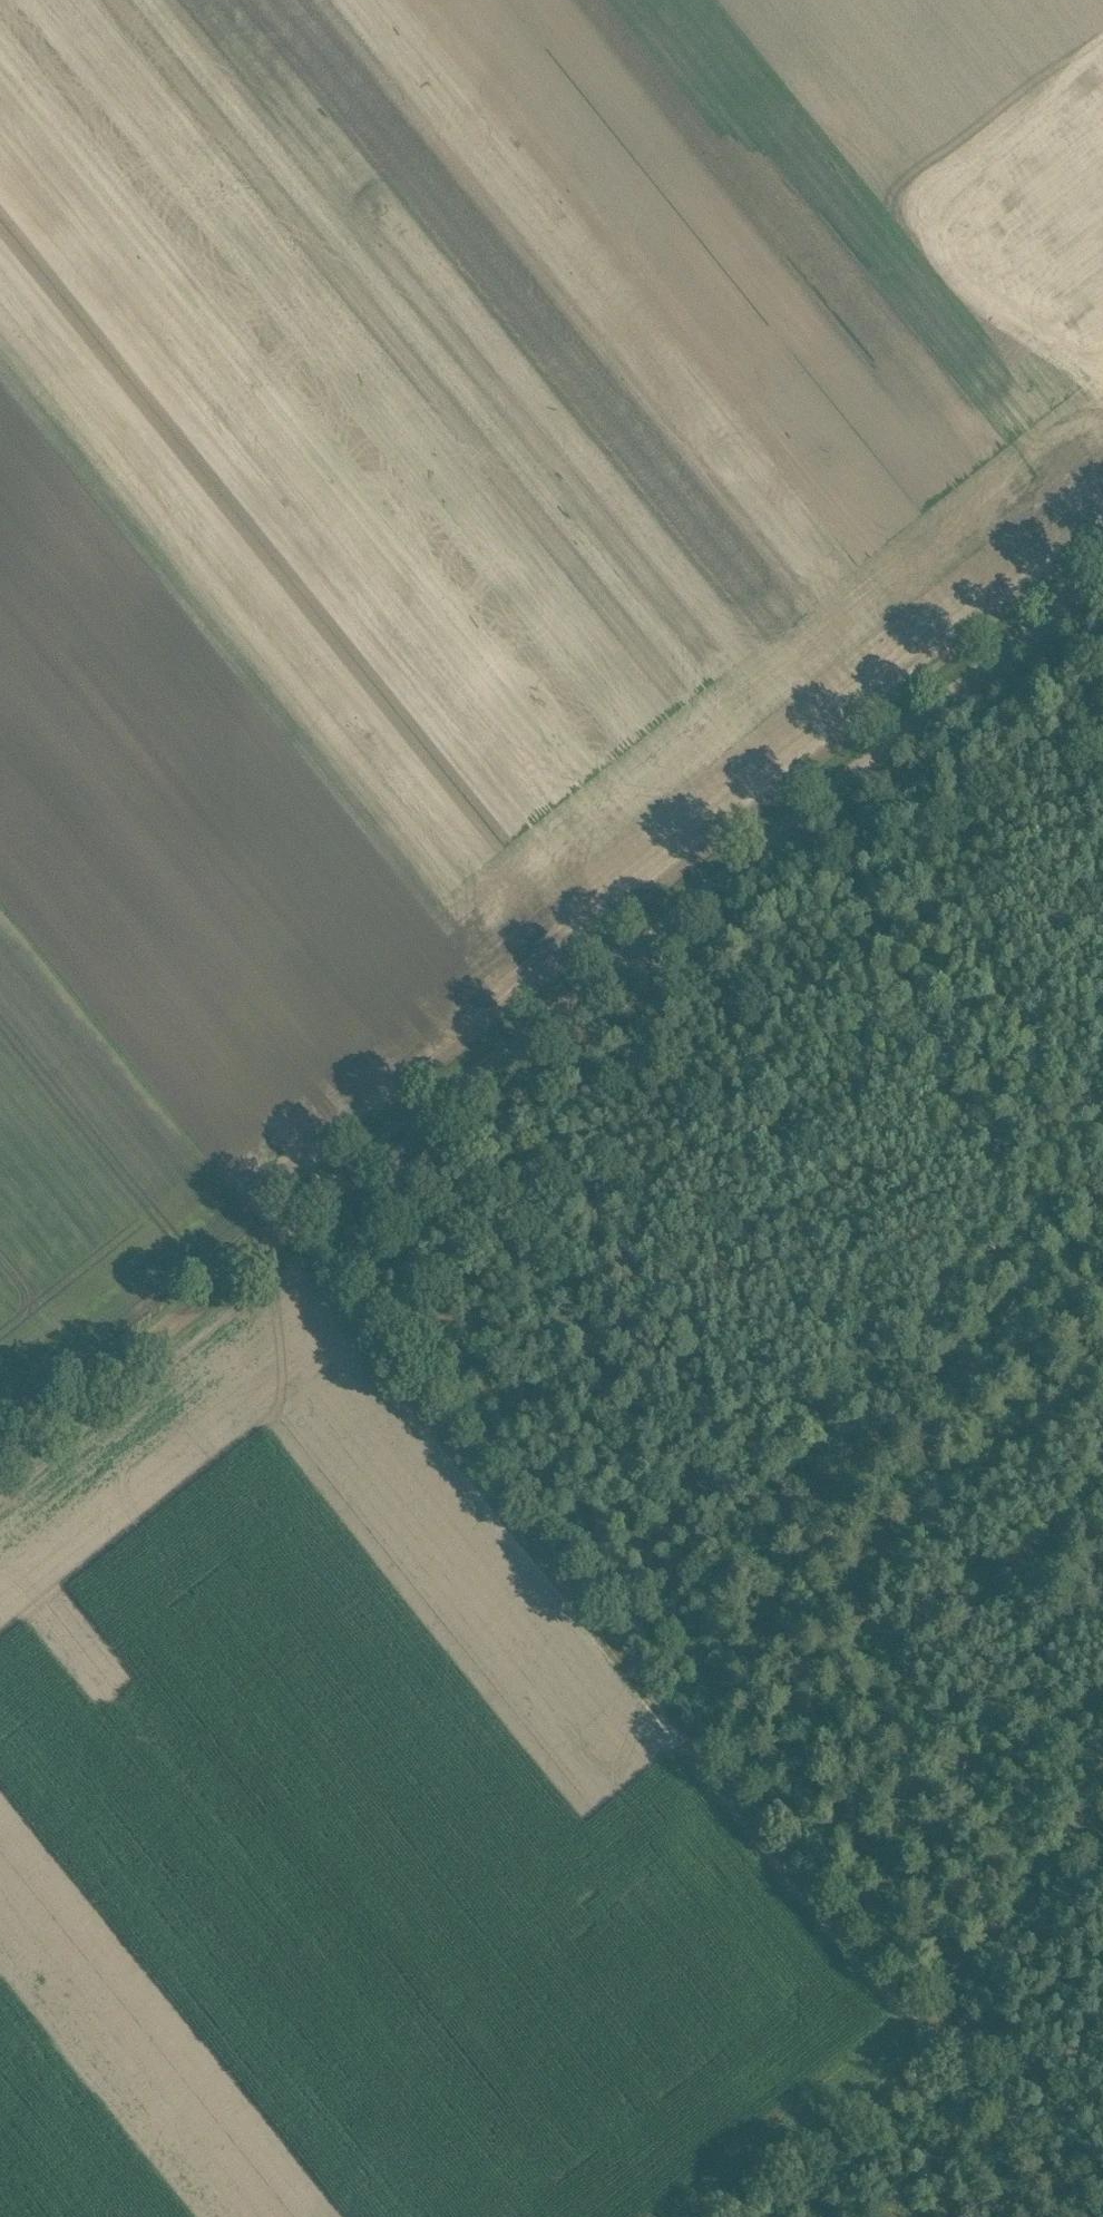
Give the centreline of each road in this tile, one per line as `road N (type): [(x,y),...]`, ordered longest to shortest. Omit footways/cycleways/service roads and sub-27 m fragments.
road 1 (track): [(1102,558),(0,1451)]
road 2 (track): [(1097,2216),(938,2010)]
road 3 (track): [(938,2010),(1102,1877)]

